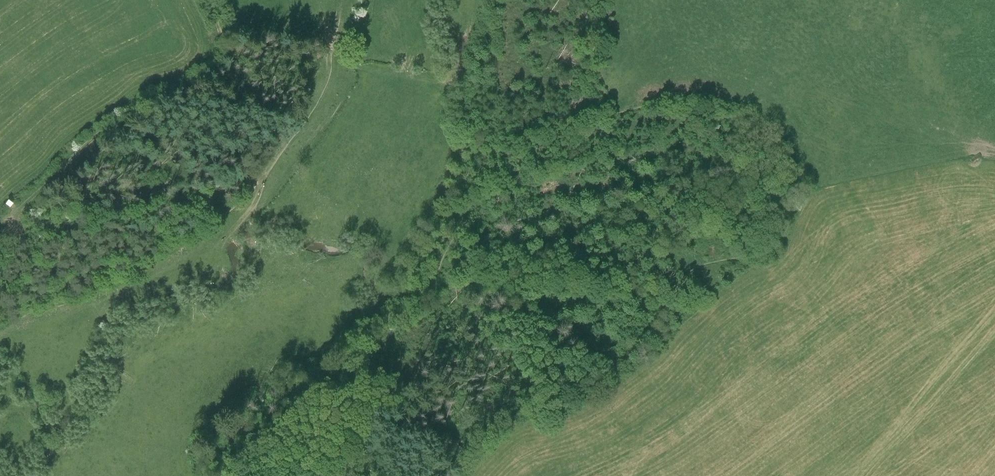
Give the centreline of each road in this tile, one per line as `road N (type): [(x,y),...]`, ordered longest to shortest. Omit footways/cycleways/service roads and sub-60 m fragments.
road 1 (track): [(220,33),(225,47),(214,75),(92,144),(9,225)]

